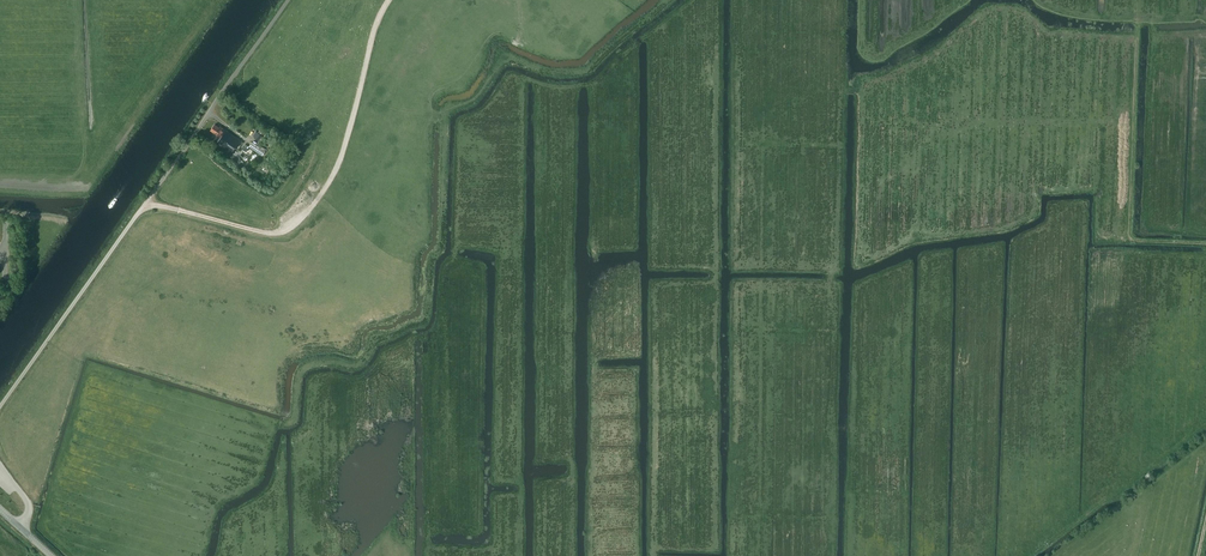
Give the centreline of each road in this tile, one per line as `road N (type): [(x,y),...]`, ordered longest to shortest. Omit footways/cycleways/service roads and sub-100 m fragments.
road 1 (unclassified): [(289,0),(0,408)]

